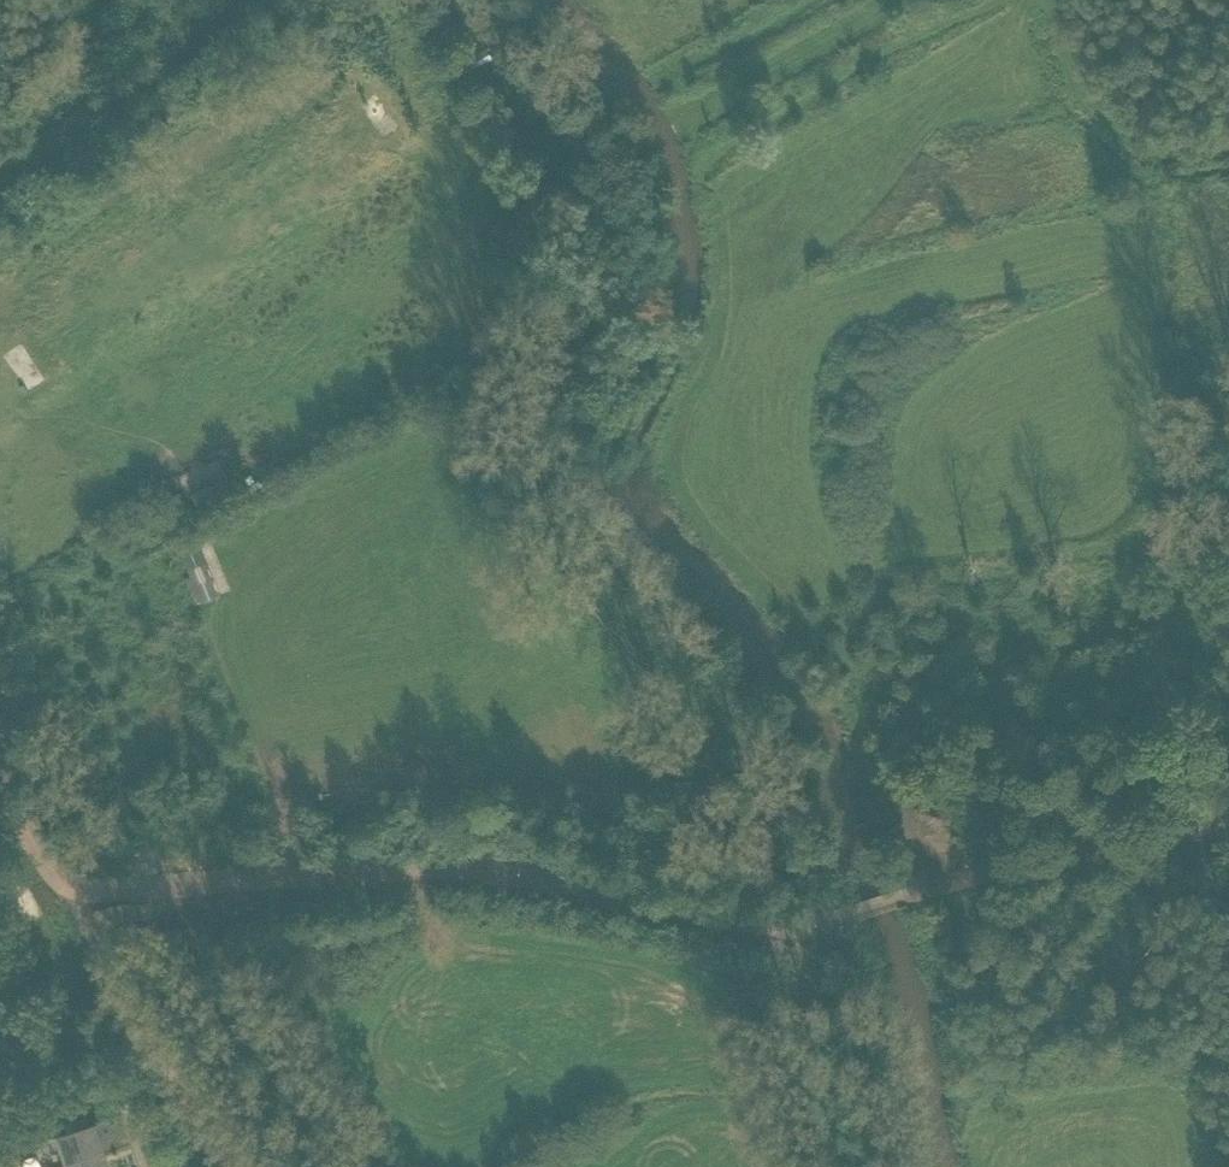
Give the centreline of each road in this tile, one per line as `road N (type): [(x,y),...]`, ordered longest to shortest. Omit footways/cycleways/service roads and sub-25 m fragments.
road 1 (track): [(0,151),(214,0)]

